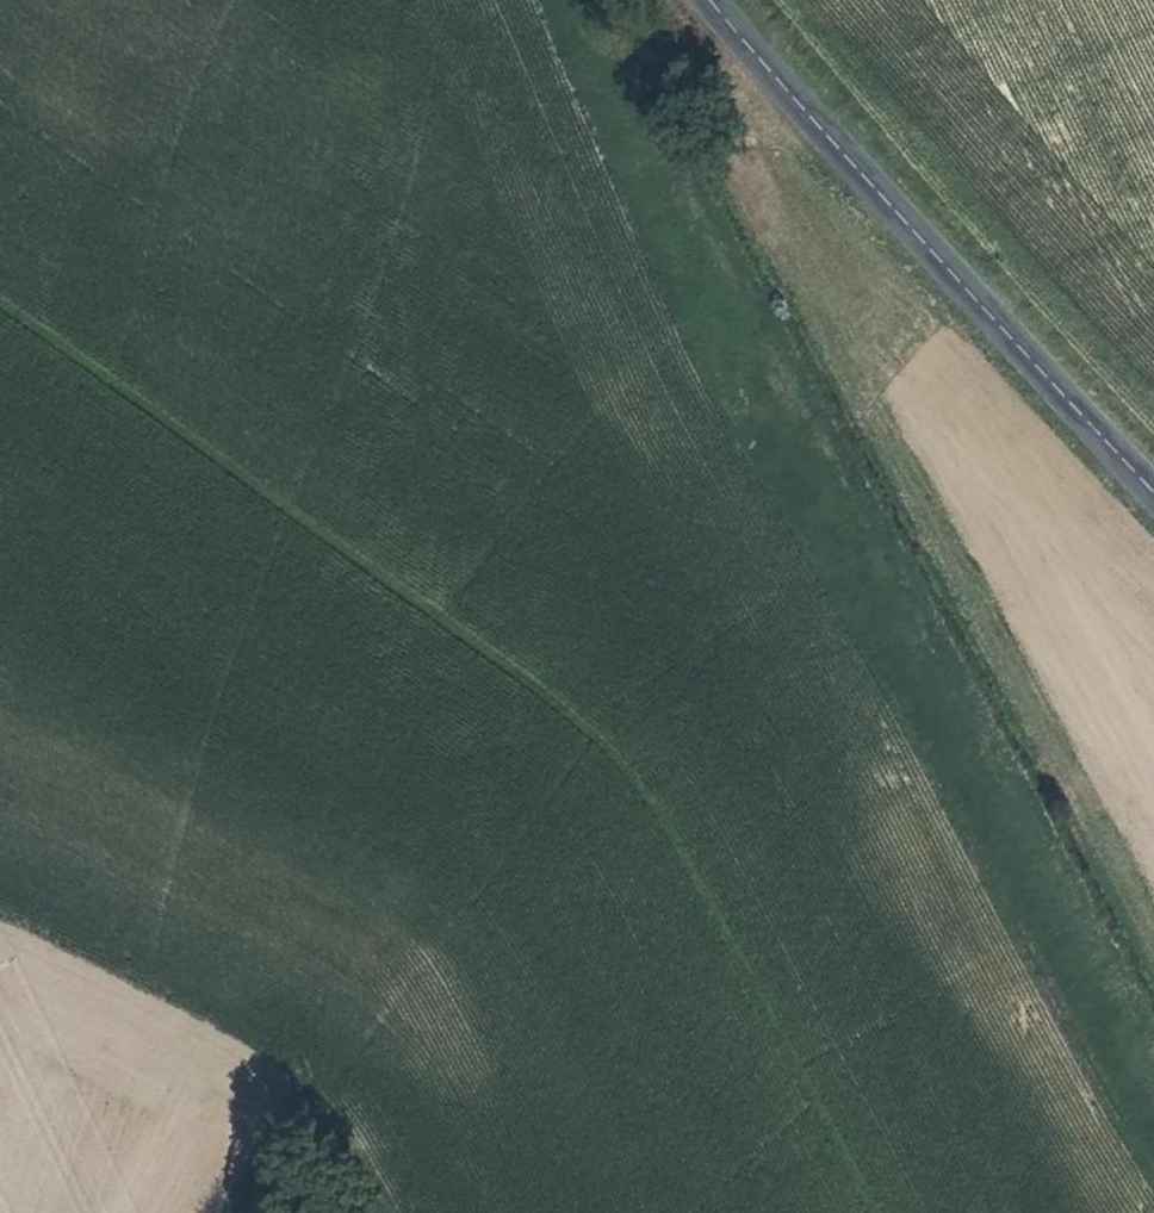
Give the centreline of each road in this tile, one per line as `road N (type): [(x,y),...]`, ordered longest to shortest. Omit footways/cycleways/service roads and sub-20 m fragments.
road 1 (tertiary): [(1153,492),(711,0)]

